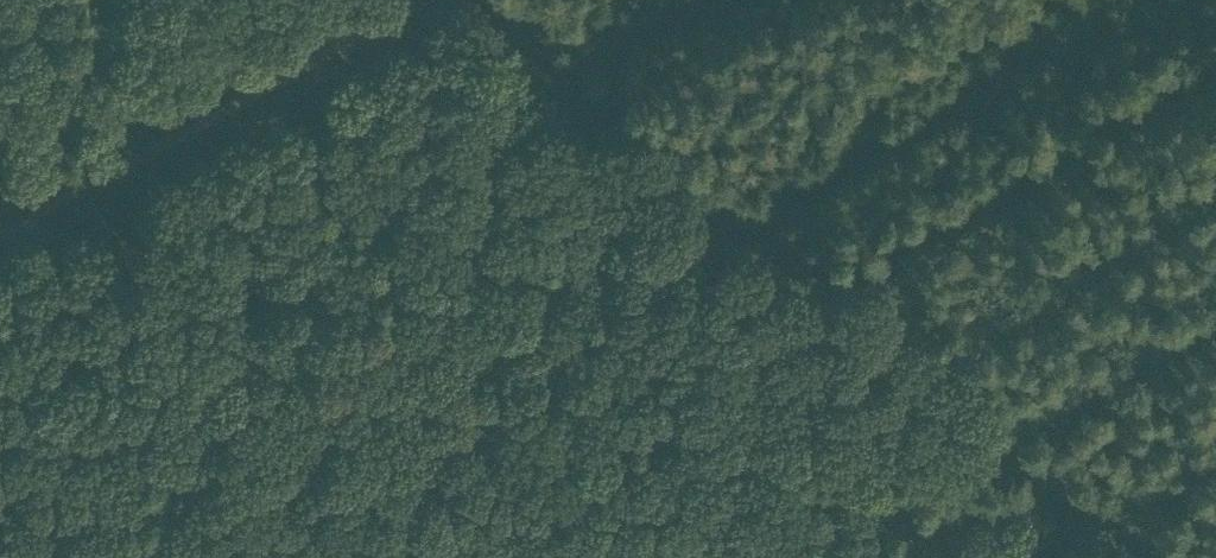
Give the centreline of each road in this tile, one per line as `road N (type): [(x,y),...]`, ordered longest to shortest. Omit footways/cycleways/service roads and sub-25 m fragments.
road 1 (track): [(477,0),(1159,557)]
road 2 (track): [(387,0),(0,217)]

